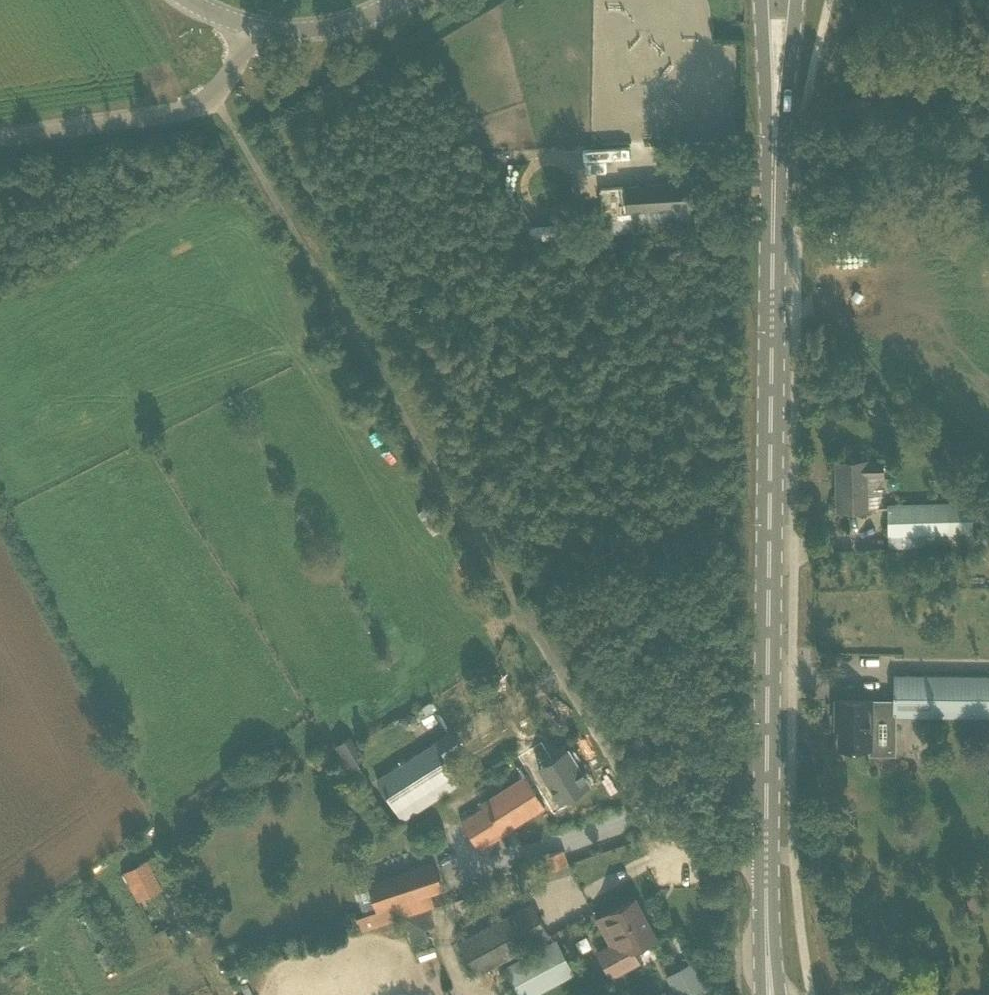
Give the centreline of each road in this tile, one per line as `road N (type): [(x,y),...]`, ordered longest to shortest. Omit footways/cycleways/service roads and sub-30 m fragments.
road 1 (primary): [(768,859),(776,135)]
road 2 (residential): [(768,859),(694,854),(657,825),(544,646)]
road 3 (unclassified): [(0,139),(197,110),(230,79),(249,31)]
road 4 (tertiary): [(249,31),(329,29),(399,0)]
road 5 (primary): [(776,135),(796,0)]
road 6 (primary): [(763,0),(776,135)]
road 7 (primary): [(773,994),(768,859)]

